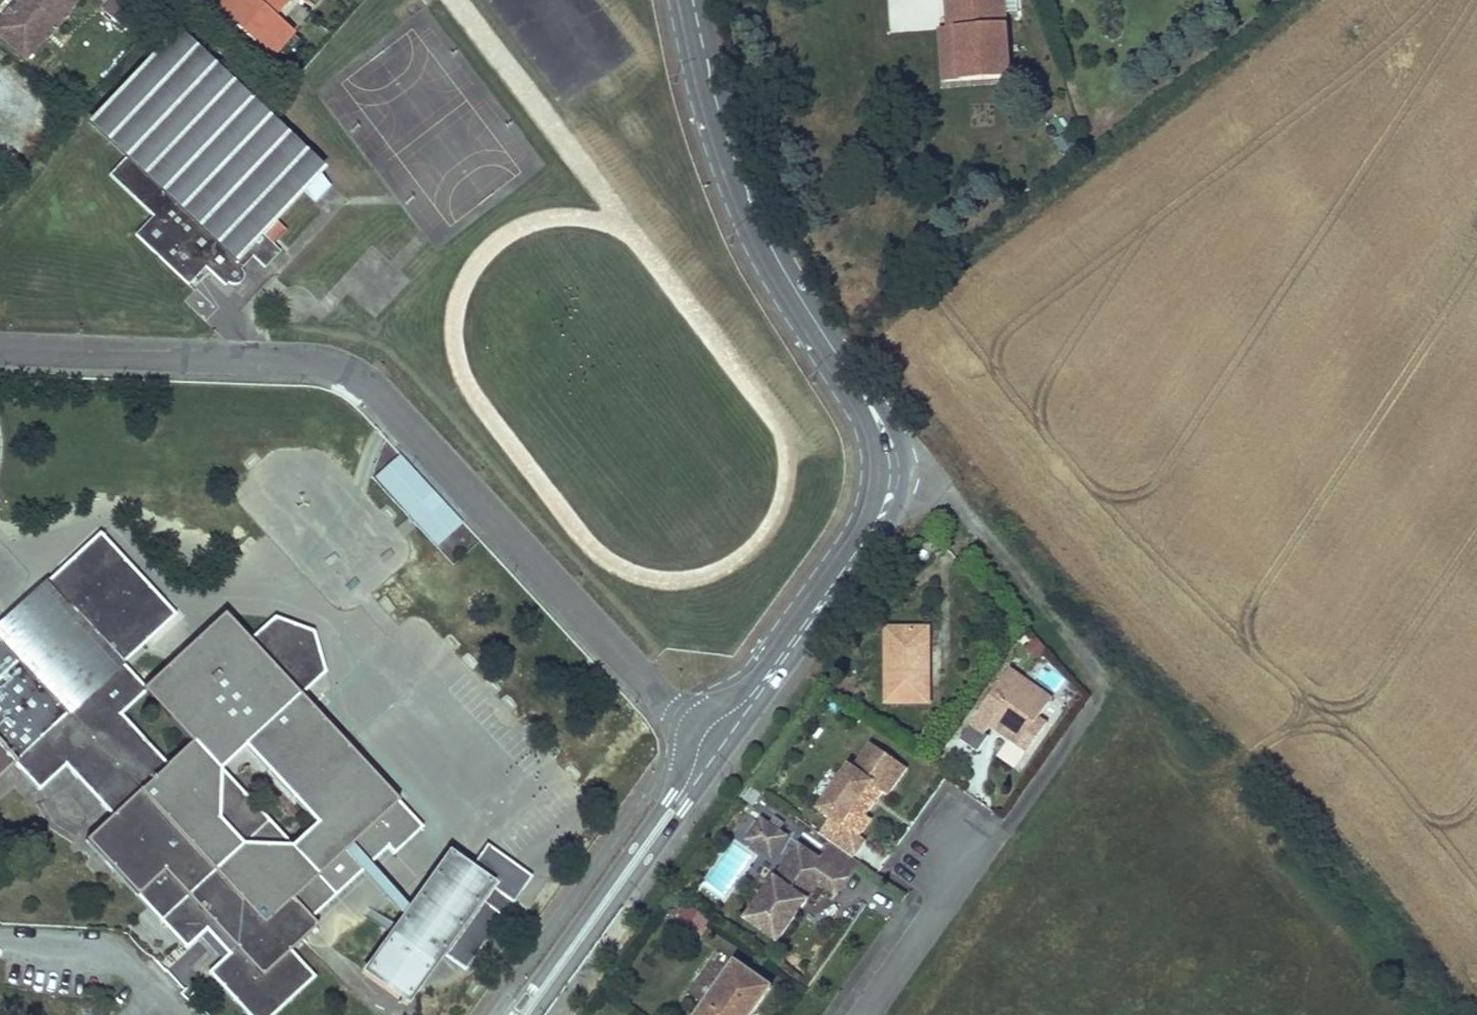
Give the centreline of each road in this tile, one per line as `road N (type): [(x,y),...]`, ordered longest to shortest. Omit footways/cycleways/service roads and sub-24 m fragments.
road 1 (tertiary): [(522,1014),(867,532),(894,478),(877,416),(781,264),(750,196),(693,0)]
road 2 (residential): [(168,1014),(105,956),(0,935)]
road 3 (residential): [(958,850),(943,905),(866,1014)]

